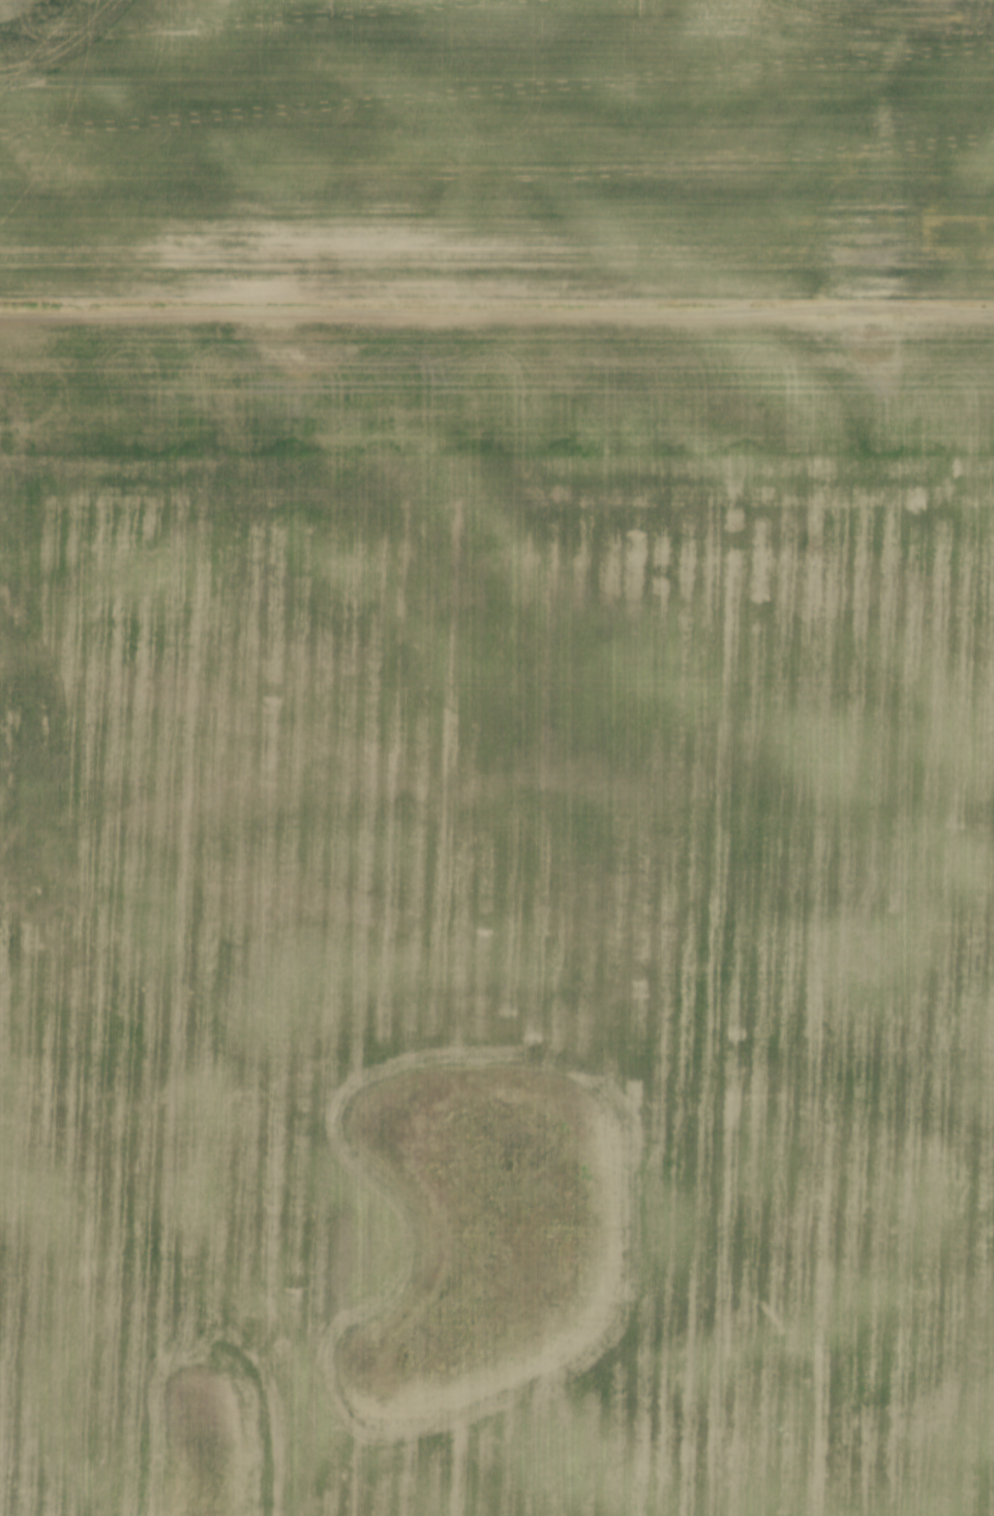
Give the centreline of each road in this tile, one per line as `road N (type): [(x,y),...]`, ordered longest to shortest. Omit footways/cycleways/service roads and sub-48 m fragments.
road 1 (track): [(993,312),(0,314)]

